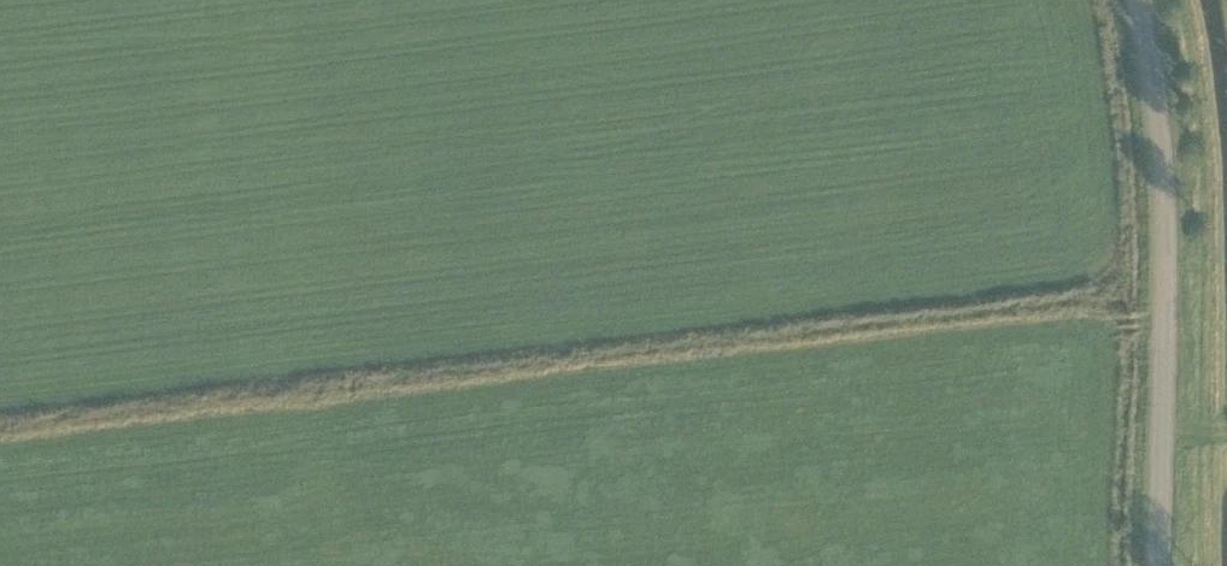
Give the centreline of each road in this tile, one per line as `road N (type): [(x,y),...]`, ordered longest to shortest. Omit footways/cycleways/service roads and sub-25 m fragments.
road 1 (tertiary): [(1160,565),(1164,243),(1139,0)]

